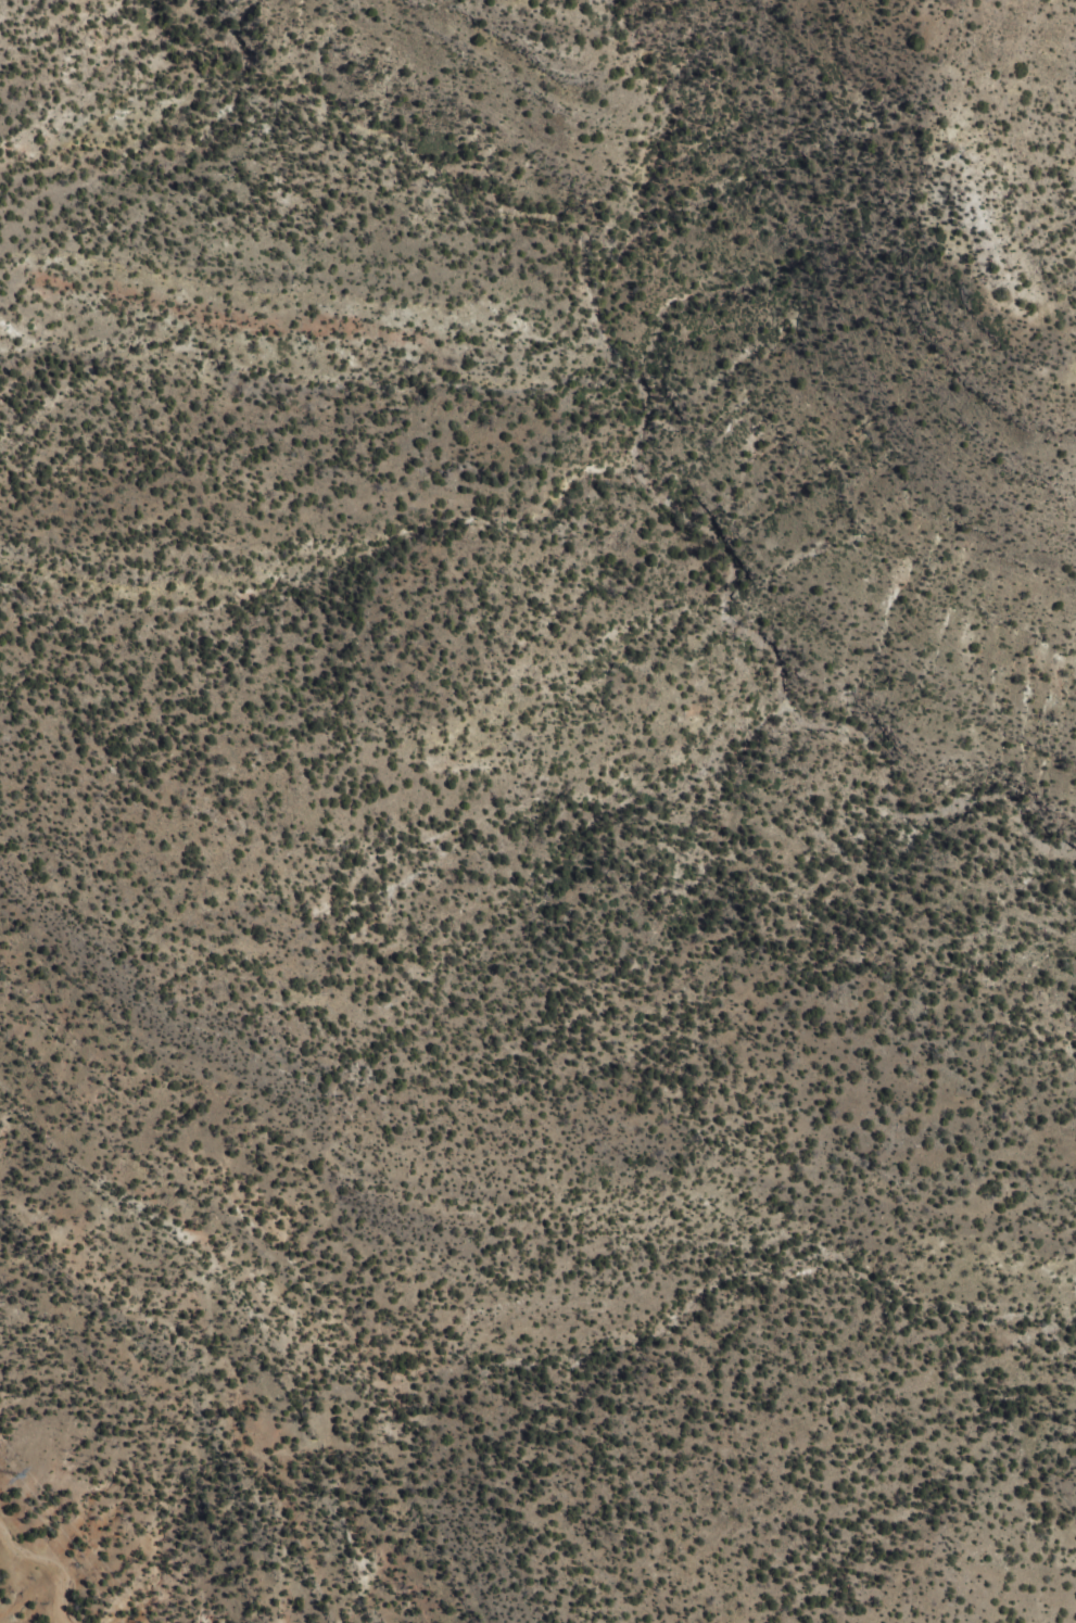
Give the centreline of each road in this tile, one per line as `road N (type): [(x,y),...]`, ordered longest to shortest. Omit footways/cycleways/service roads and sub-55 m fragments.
road 1 (track): [(0,1527),(13,1547),(59,1573),(64,1622)]

